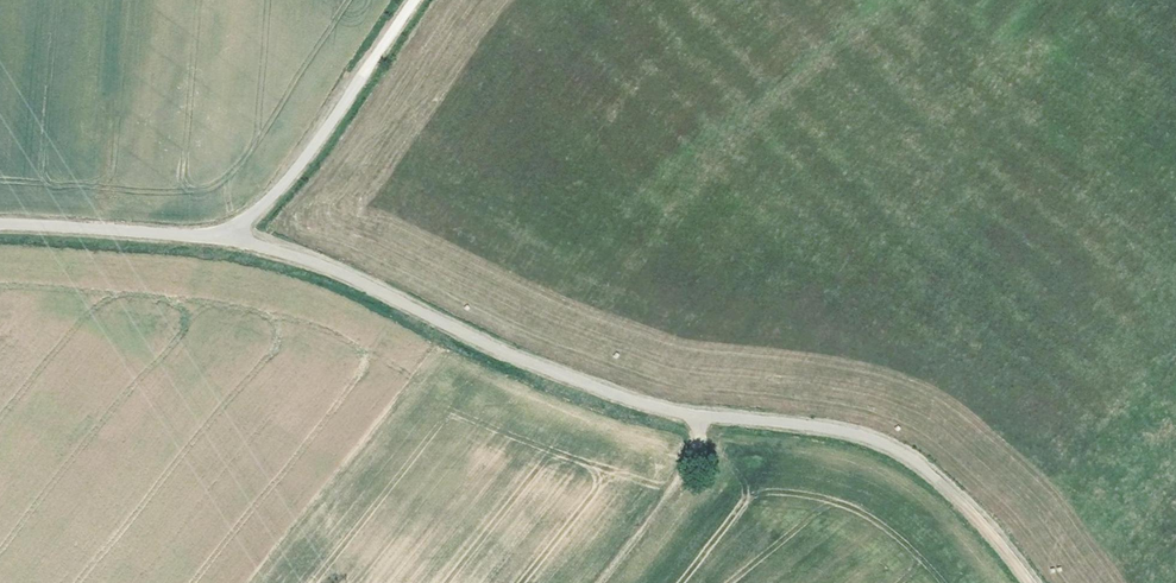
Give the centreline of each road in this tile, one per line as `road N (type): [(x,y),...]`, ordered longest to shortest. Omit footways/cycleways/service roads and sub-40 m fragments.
road 1 (track): [(1026,582),(949,495),(866,440),(645,408),(492,349),(334,273),(230,240),(0,227)]
road 2 (track): [(420,0),(308,159),(230,240)]
road 3 (track): [(710,418),(673,487),(596,582)]

